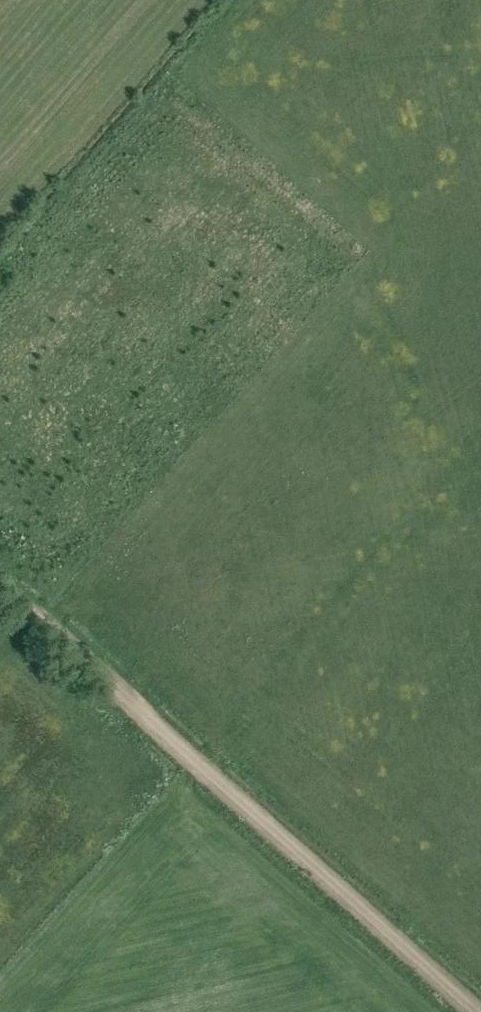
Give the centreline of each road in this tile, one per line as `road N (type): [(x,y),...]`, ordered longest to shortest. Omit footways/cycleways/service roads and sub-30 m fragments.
road 1 (track): [(476,1011),(0,586)]

